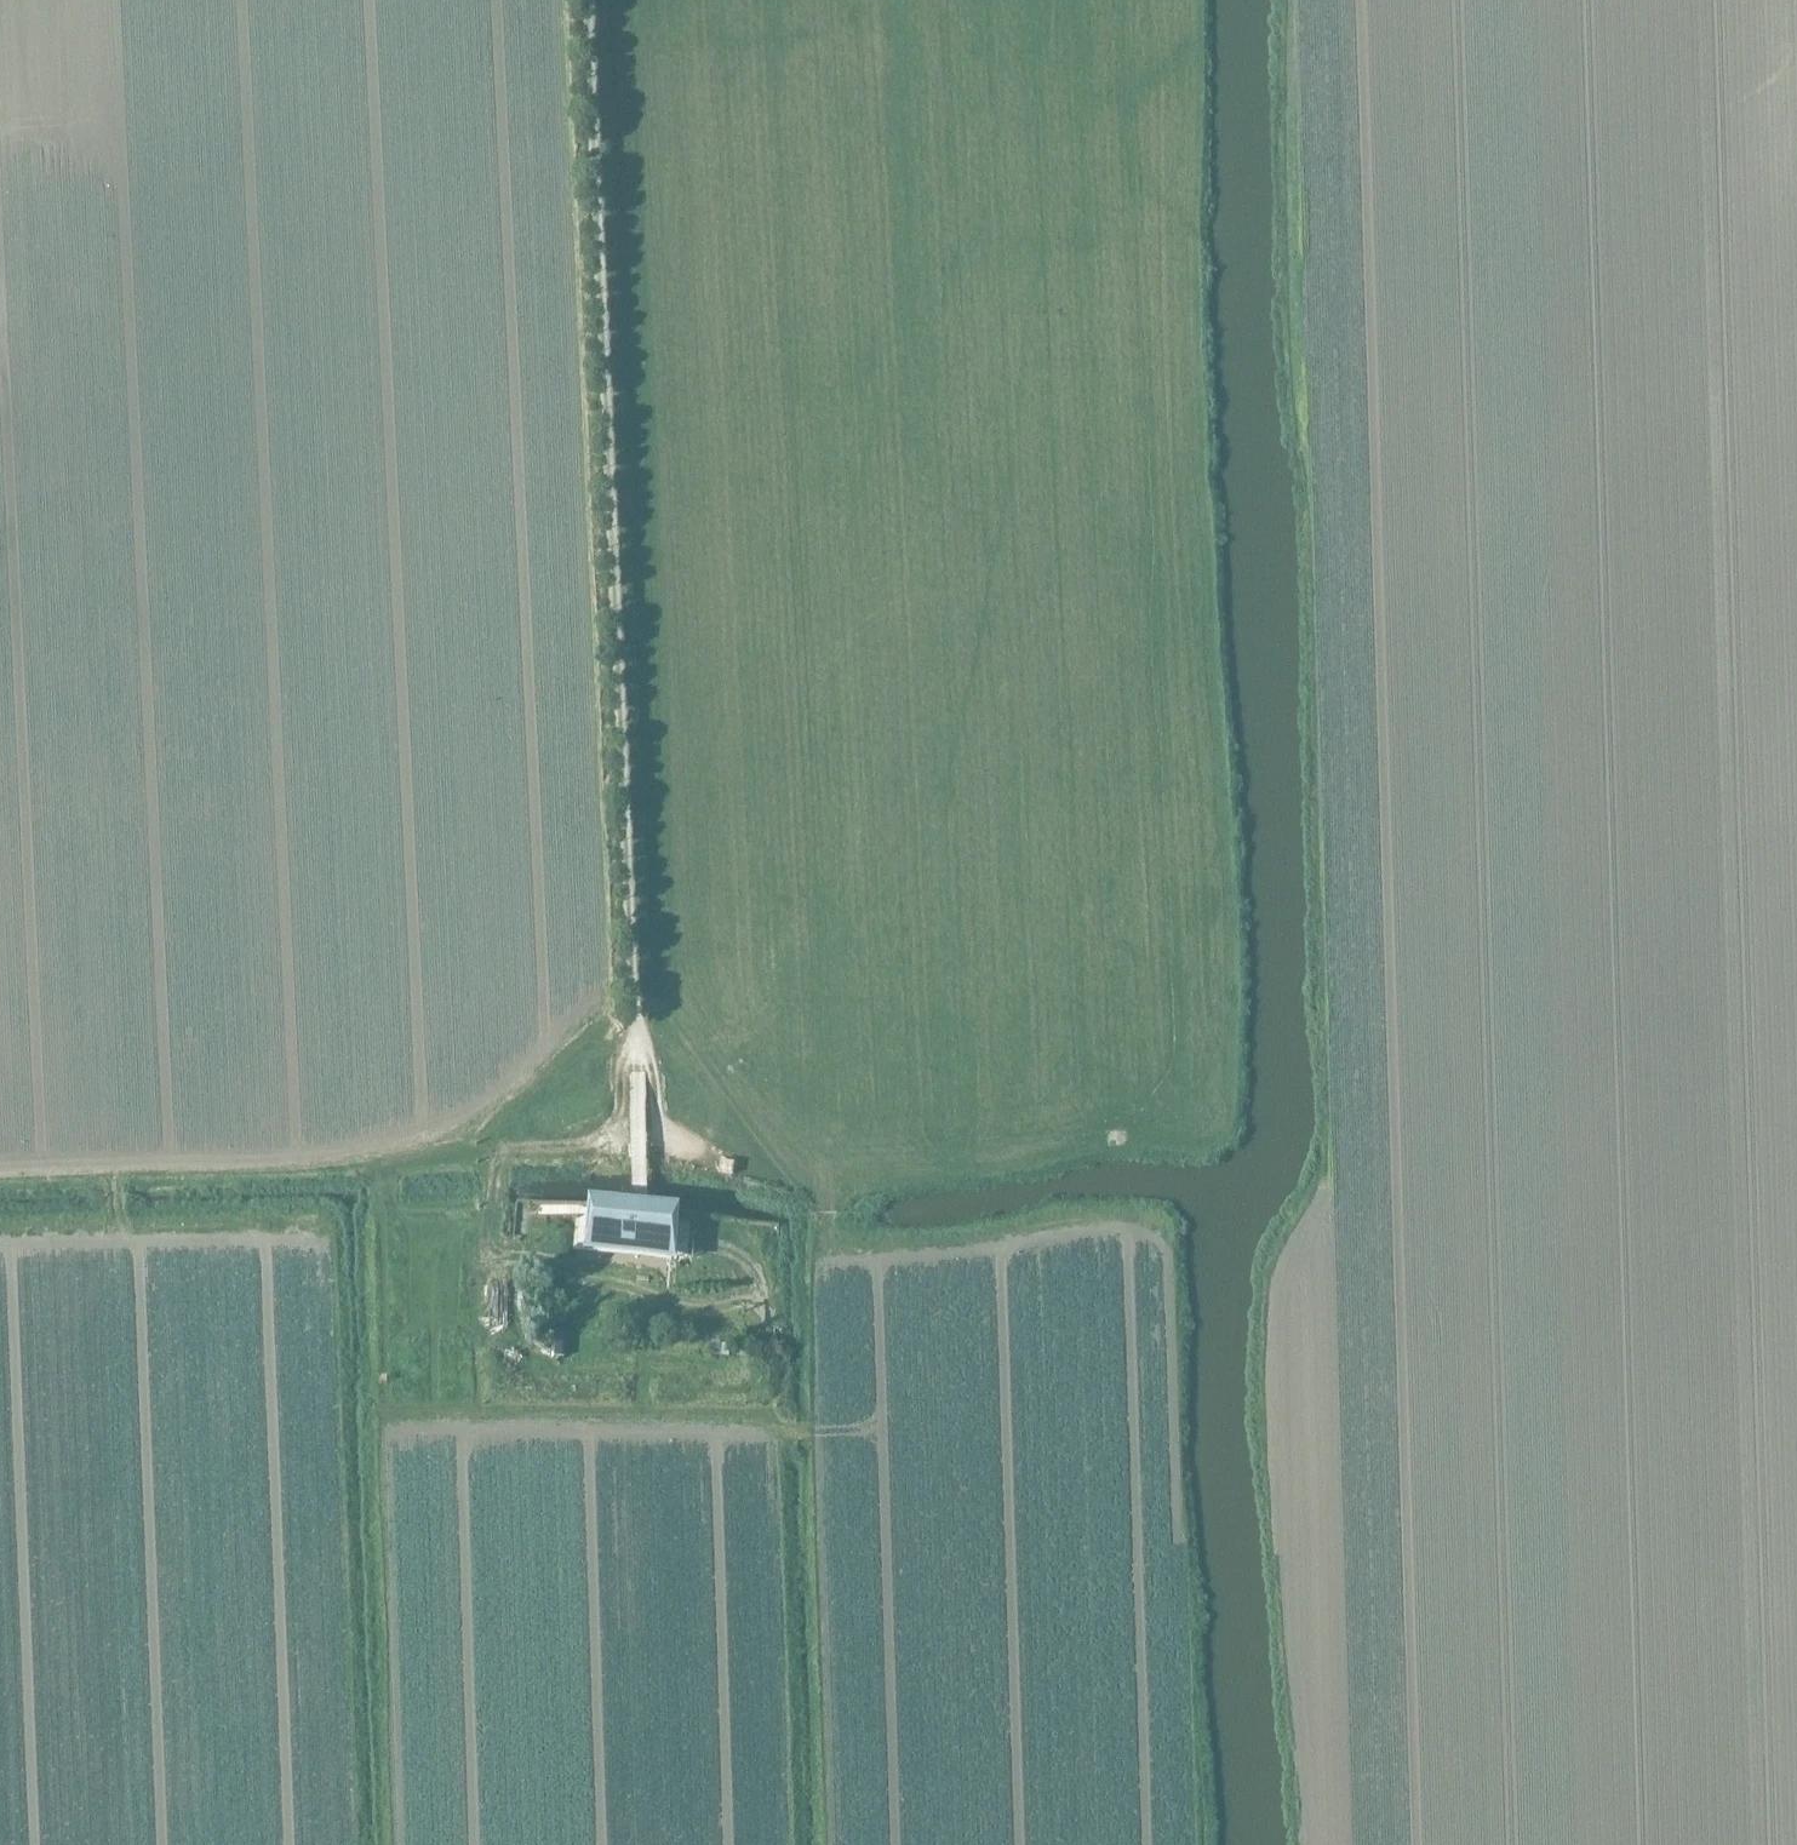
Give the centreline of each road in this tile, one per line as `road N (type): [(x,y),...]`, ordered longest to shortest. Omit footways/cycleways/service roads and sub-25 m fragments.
road 1 (track): [(656,1203),(602,0)]

